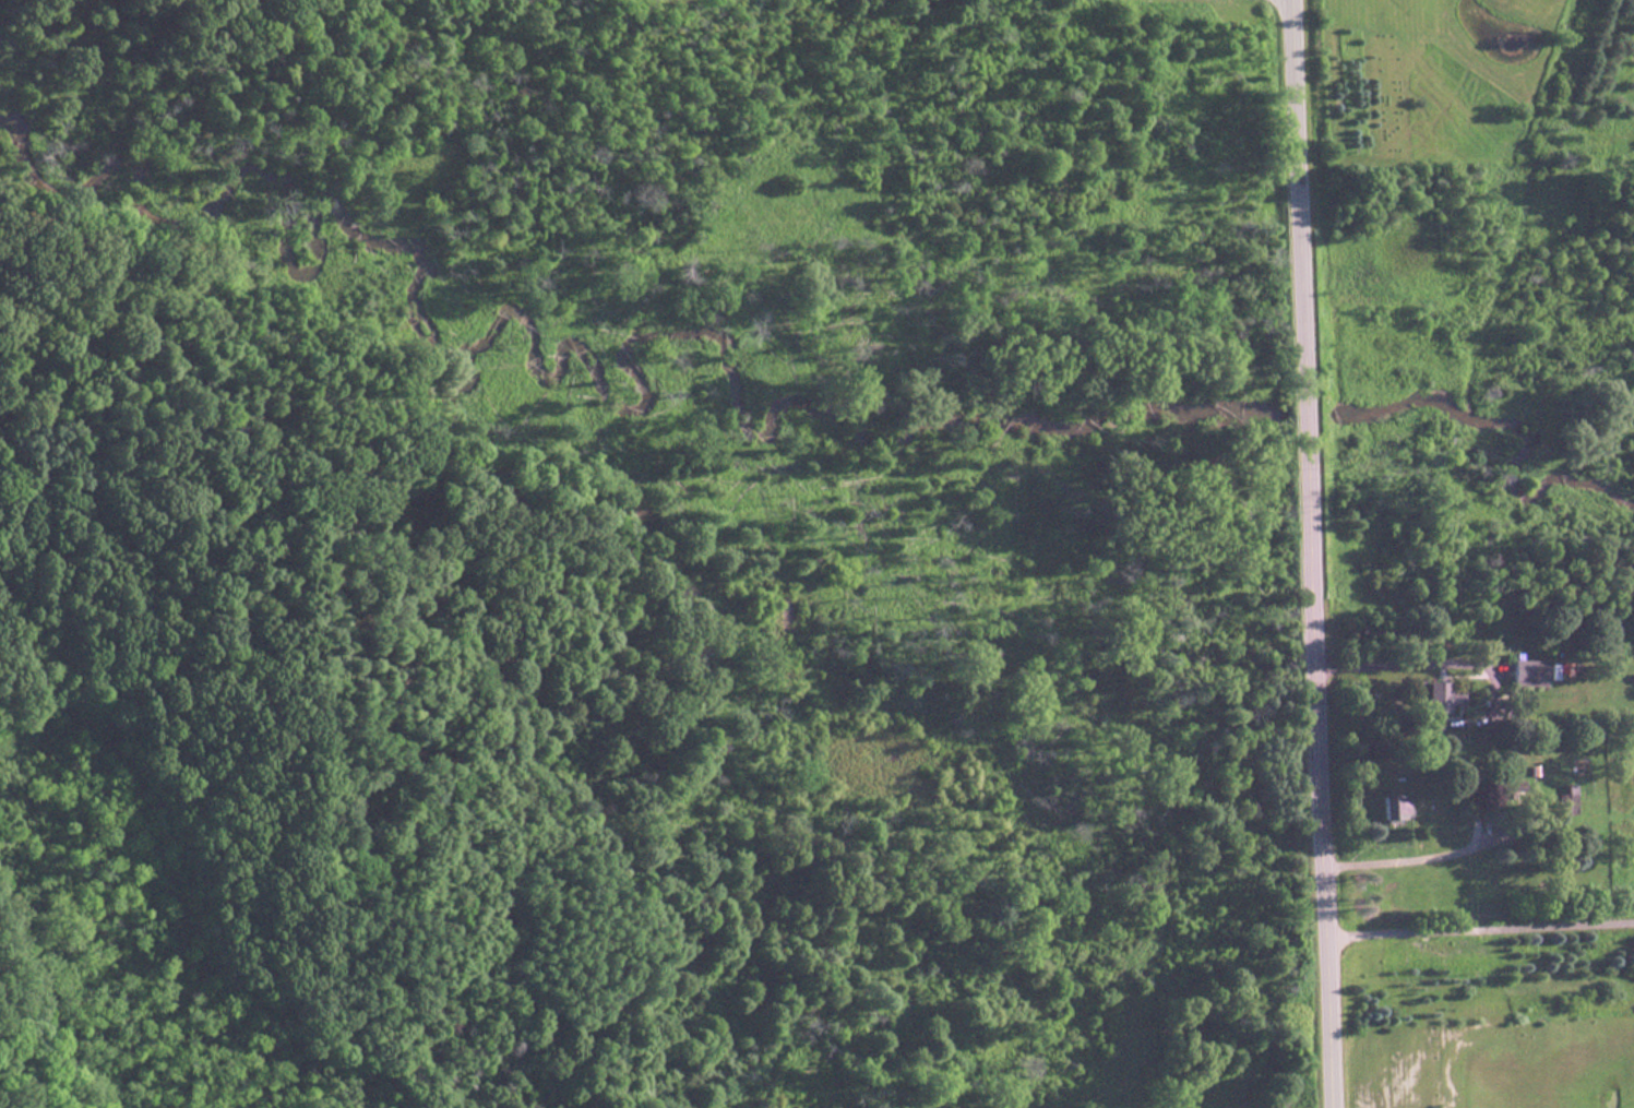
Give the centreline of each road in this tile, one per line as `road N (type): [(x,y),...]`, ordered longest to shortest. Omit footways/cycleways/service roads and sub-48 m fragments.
road 1 (tertiary): [(1337,1107),(1294,0)]

